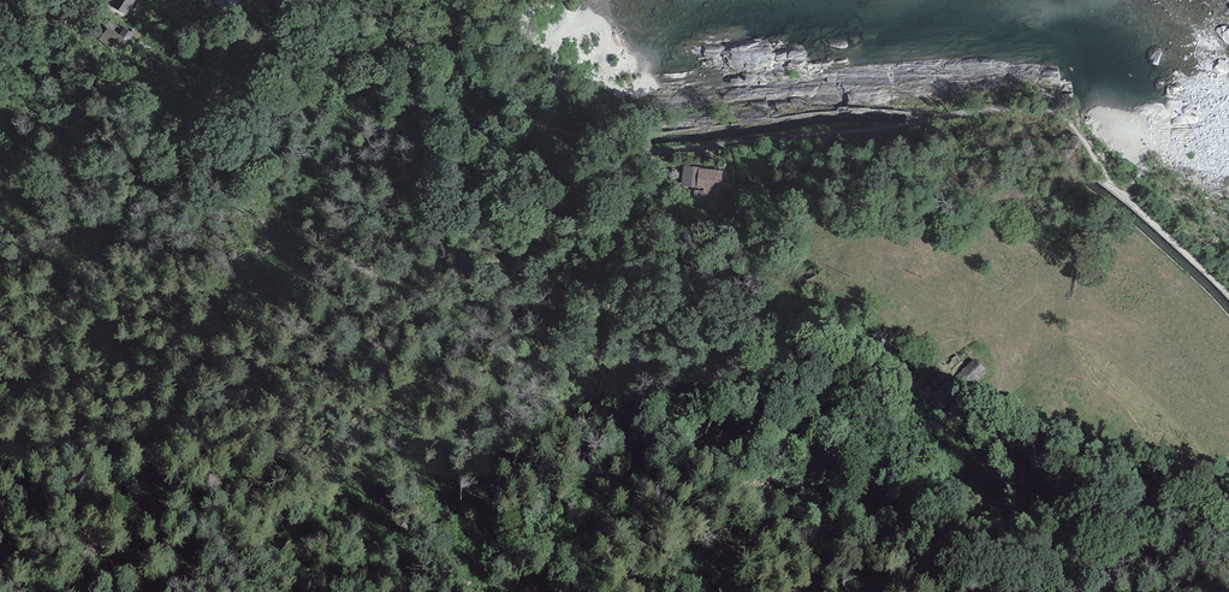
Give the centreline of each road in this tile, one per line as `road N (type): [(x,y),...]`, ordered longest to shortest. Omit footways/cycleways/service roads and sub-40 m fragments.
road 1 (track): [(418,0),(434,30),(506,108),(654,153),(870,124),(1044,114),(1071,127),(1099,177),(1228,296)]

